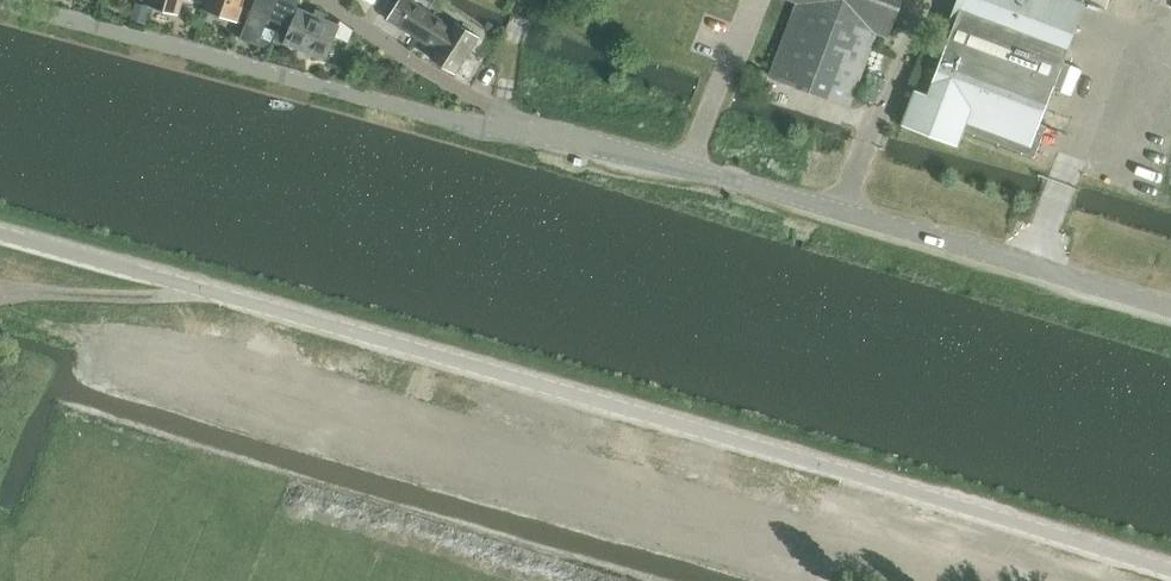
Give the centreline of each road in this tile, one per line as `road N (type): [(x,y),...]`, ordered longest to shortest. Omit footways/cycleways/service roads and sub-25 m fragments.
road 1 (tertiary): [(1170,572),(633,410),(0,234)]
road 2 (tertiary): [(1170,310),(733,180),(512,129)]
road 3 (tertiary): [(512,129),(416,113),(4,0)]
road 4 (track): [(928,0),(837,211)]
road 5 (residential): [(512,129),(322,0)]

